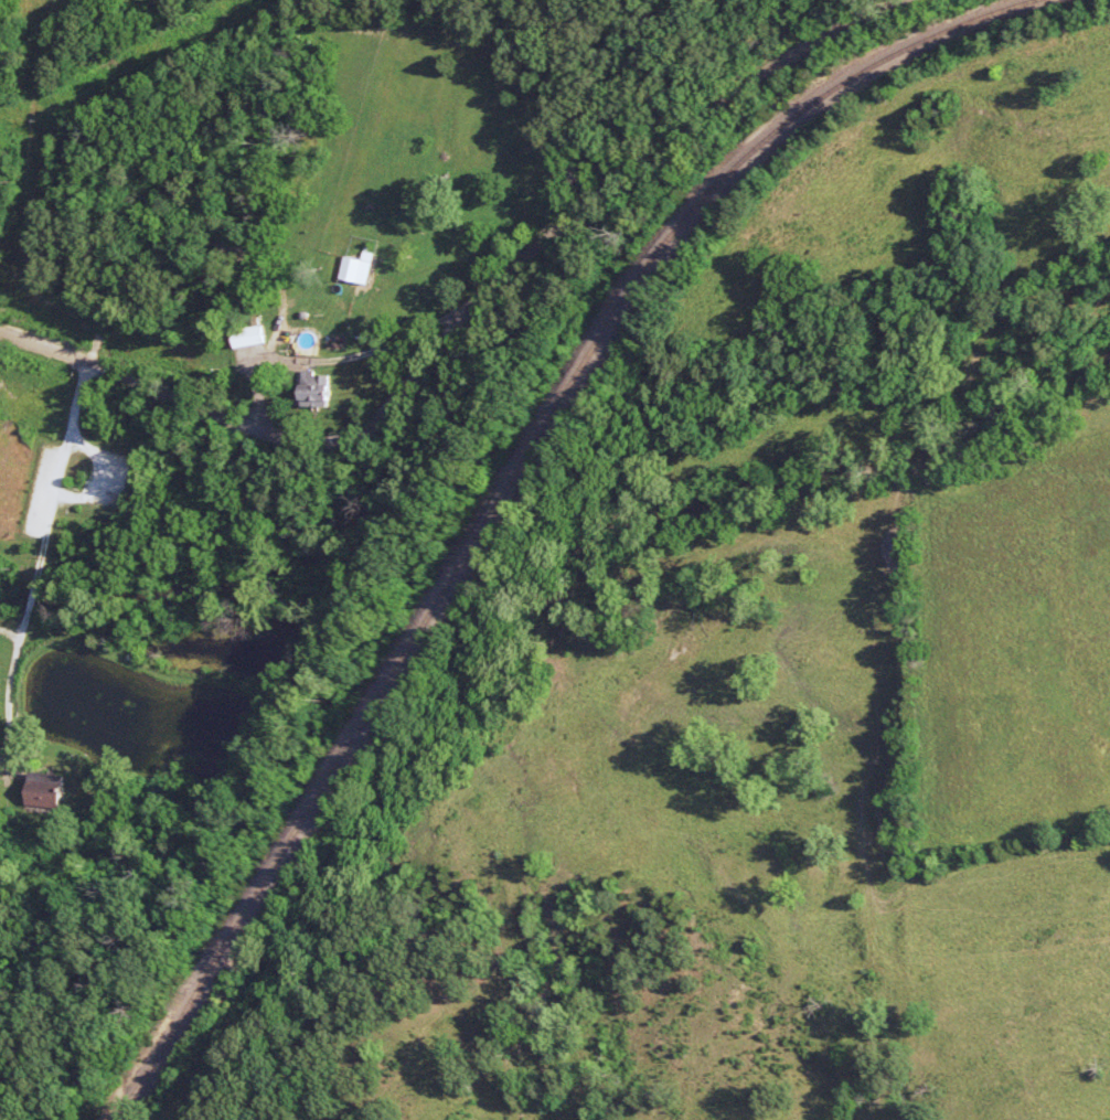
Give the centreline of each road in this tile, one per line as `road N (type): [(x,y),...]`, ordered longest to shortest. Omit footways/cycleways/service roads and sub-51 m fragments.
road 1 (residential): [(0,335),(234,414),(319,438),(349,438),(381,423),(489,295),(668,142),(771,70),(906,0)]

